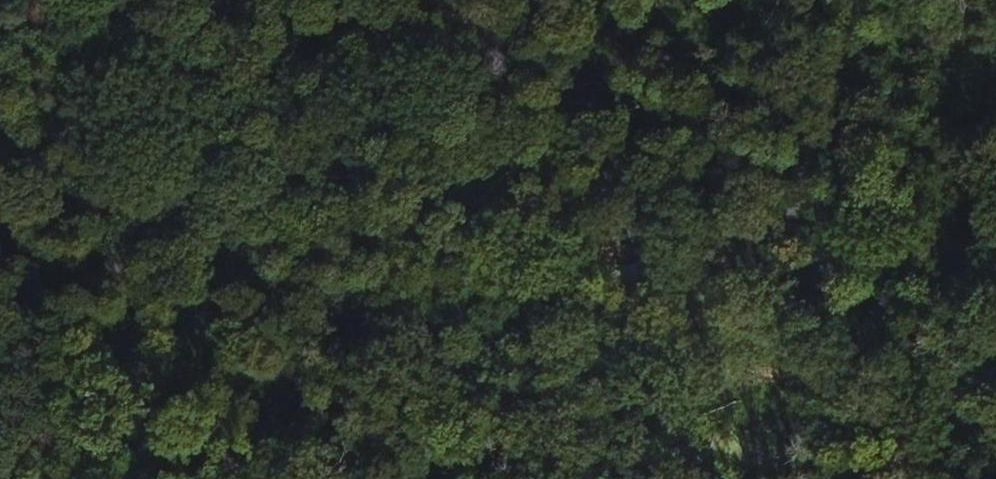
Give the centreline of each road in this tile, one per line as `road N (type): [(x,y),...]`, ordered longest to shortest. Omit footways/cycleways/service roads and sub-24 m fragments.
road 1 (track): [(234,478),(332,278),(366,245),(531,0)]
road 2 (track): [(683,478),(332,278)]
road 3 (track): [(0,78),(332,278)]

